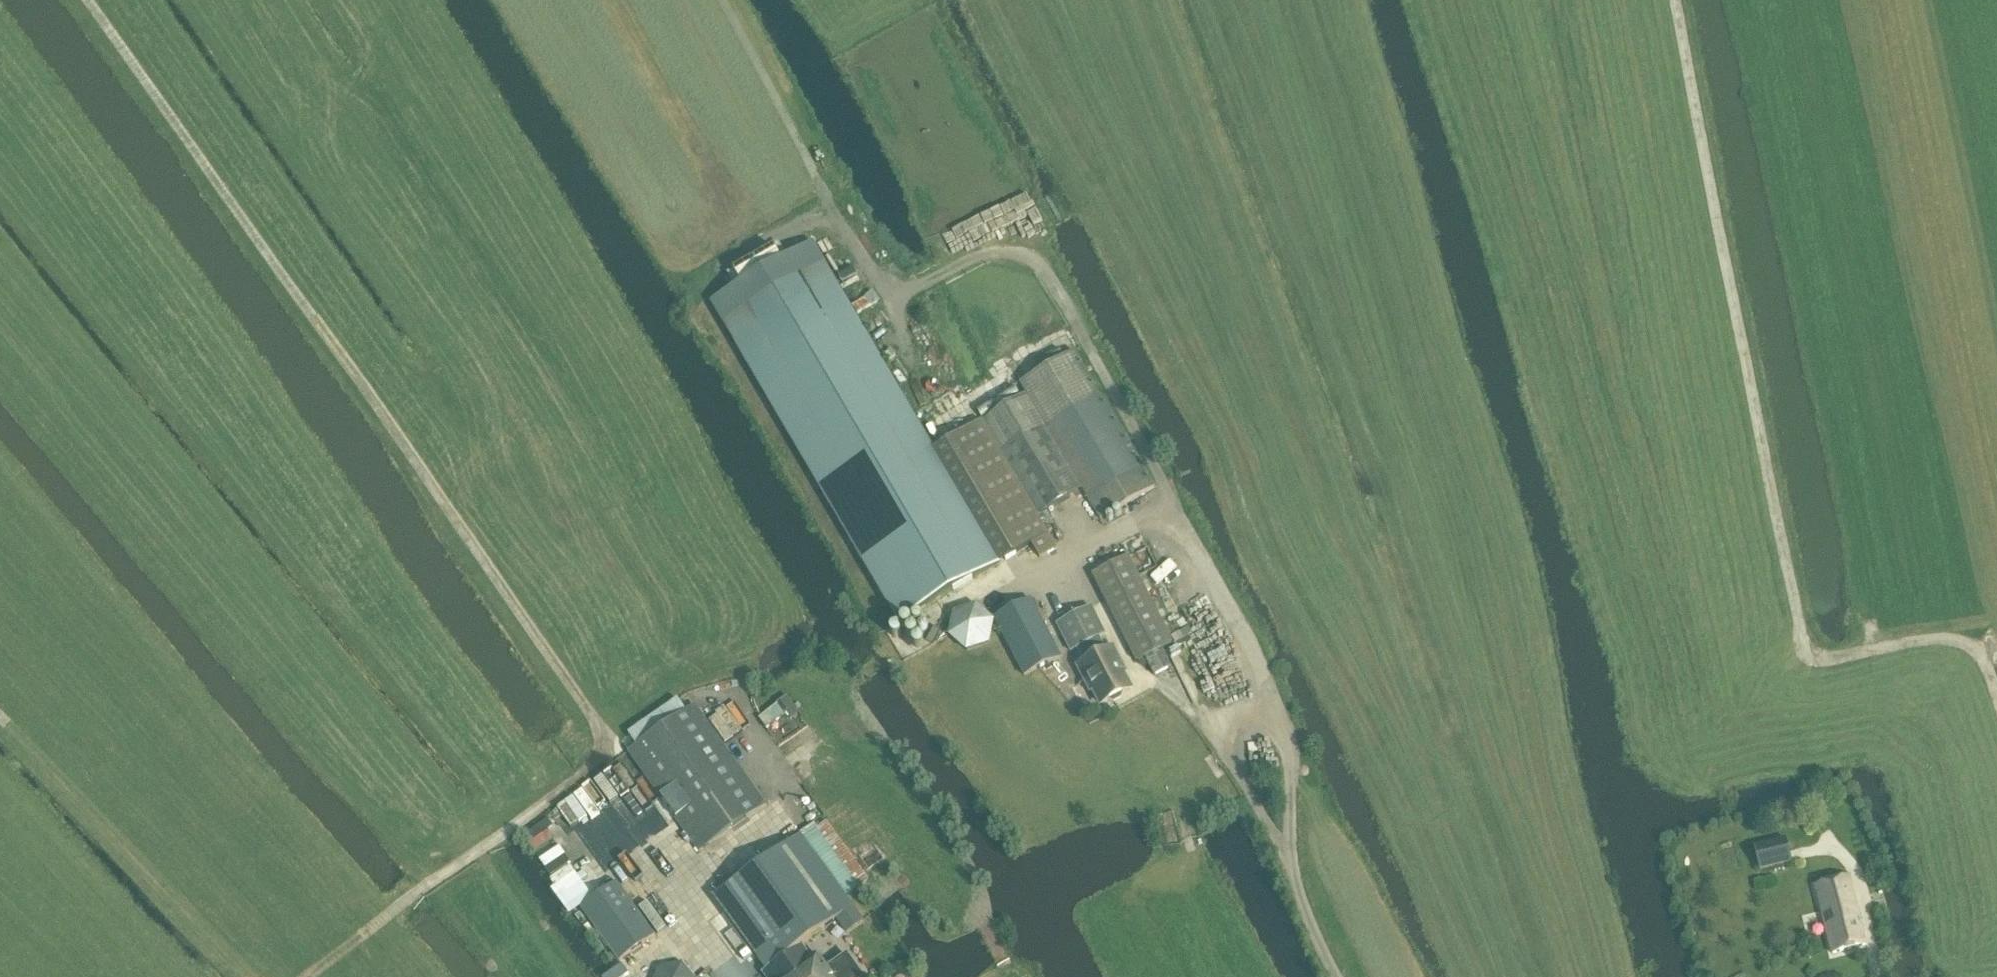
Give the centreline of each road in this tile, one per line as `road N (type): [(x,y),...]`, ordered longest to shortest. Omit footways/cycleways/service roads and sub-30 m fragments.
road 1 (track): [(311,976),(602,760),(603,738),(86,0)]
road 2 (track): [(1672,0),(1807,660),(1947,639),(1978,648),(1996,692)]
road 3 (track): [(1165,529),(1170,498),(1048,271),(1026,255),(999,250),(915,288),(871,271),(722,0)]
road 4 (track): [(247,976),(0,721)]

